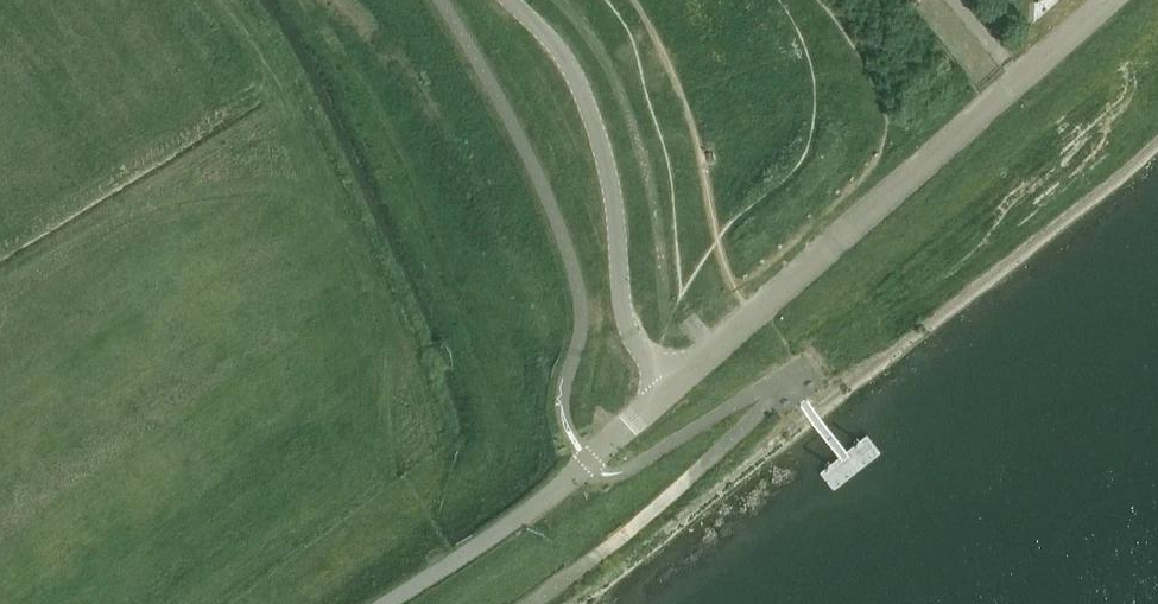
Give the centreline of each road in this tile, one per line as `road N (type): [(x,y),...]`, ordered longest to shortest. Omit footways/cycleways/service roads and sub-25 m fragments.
road 1 (unclassified): [(673,388),(1104,0)]
road 2 (residential): [(513,0),(575,75),(604,159),(624,315),(632,338),(673,388)]
road 3 (unclassified): [(385,603),(589,464),(673,388)]
road 4 (track): [(678,300),(673,166),(641,77),(640,48),(607,0)]

